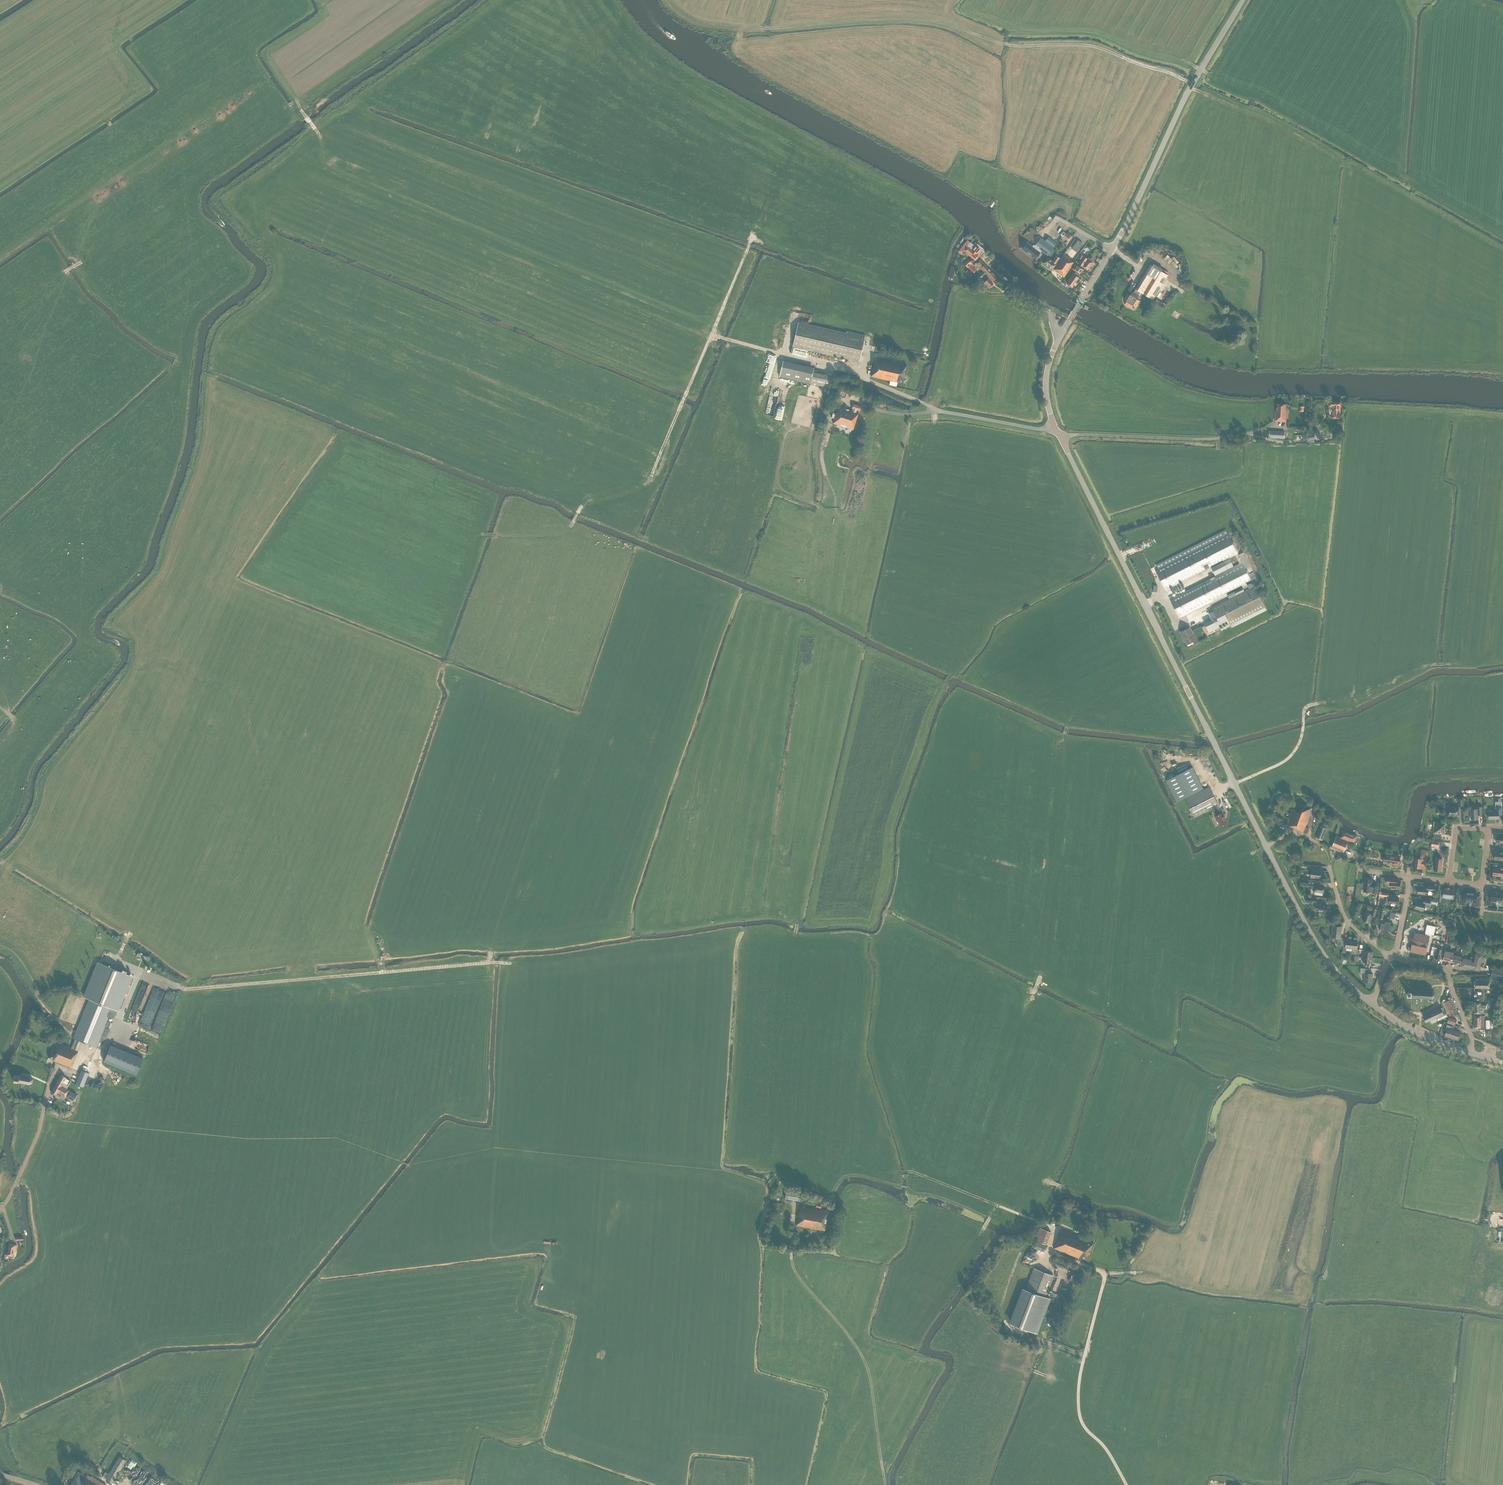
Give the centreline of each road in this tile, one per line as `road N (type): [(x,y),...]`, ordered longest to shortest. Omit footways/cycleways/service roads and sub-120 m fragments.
road 1 (tertiary): [(1369,1002),(1308,928),(1055,427)]
road 2 (unclassified): [(1030,1218),(1056,1229),(1050,1249),(1107,1272),(1079,1408),(1128,1484)]
road 3 (track): [(176,988),(511,964)]
road 4 (track): [(885,1484),(866,1364),(793,1267),(795,1215)]
road 5 (tertiary): [(1112,250),(1184,99),(1243,0)]
road 6 (track): [(1030,1218),(910,1172),(893,1173)]
road 7 (unclassified): [(1470,1053),(1446,970),(1394,957)]
road 8 (unclassified): [(0,1209),(37,1137),(50,1085)]
road 9 (unclassified): [(1055,427),(933,410)]

